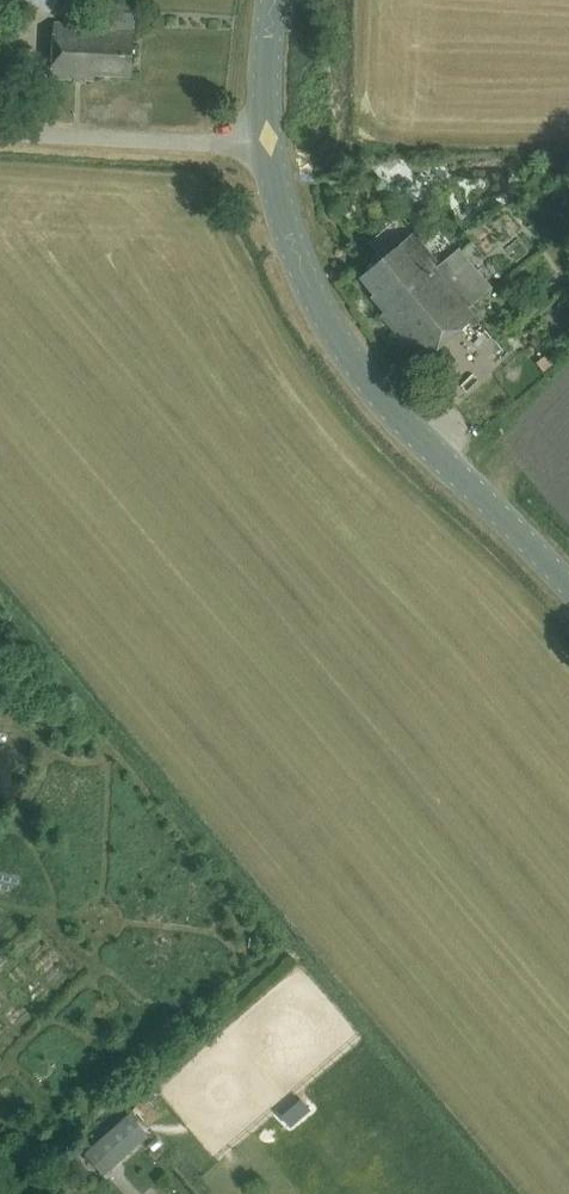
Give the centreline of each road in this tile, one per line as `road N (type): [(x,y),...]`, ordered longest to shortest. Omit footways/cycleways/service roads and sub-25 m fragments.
road 1 (tertiary): [(568,590),(364,378),(301,294),(274,210),(266,146)]
road 2 (unclassified): [(0,134),(266,146)]
road 3 (tertiary): [(266,146),(262,93),(273,0)]

